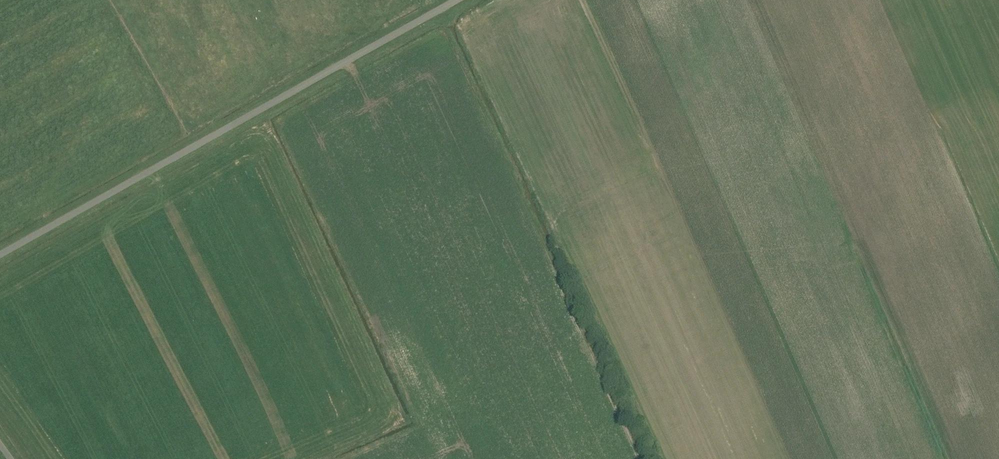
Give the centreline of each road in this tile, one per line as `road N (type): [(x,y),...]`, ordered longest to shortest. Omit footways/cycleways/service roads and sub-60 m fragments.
road 1 (unclassified): [(0,253),(455,0)]

